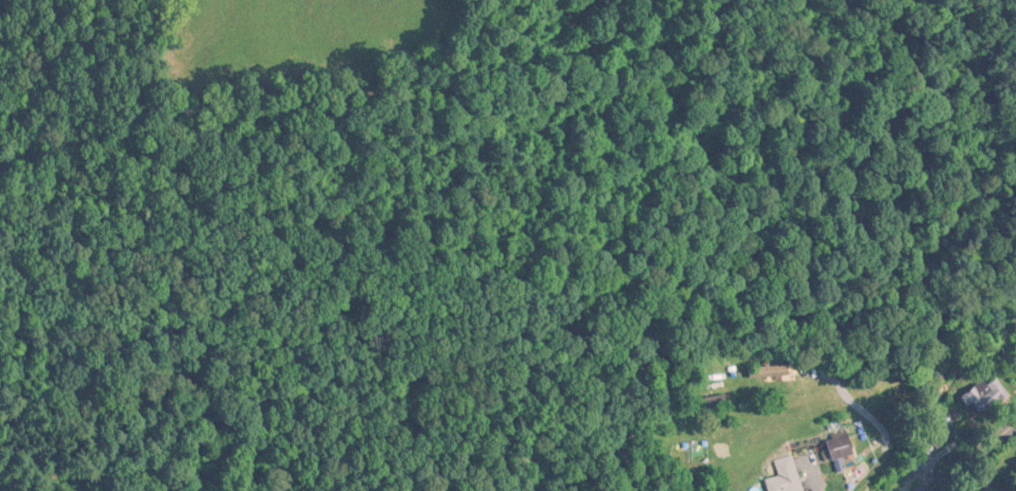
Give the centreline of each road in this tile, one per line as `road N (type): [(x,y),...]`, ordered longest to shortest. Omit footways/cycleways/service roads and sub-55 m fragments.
road 1 (tertiary): [(903,490),(1015,408)]

